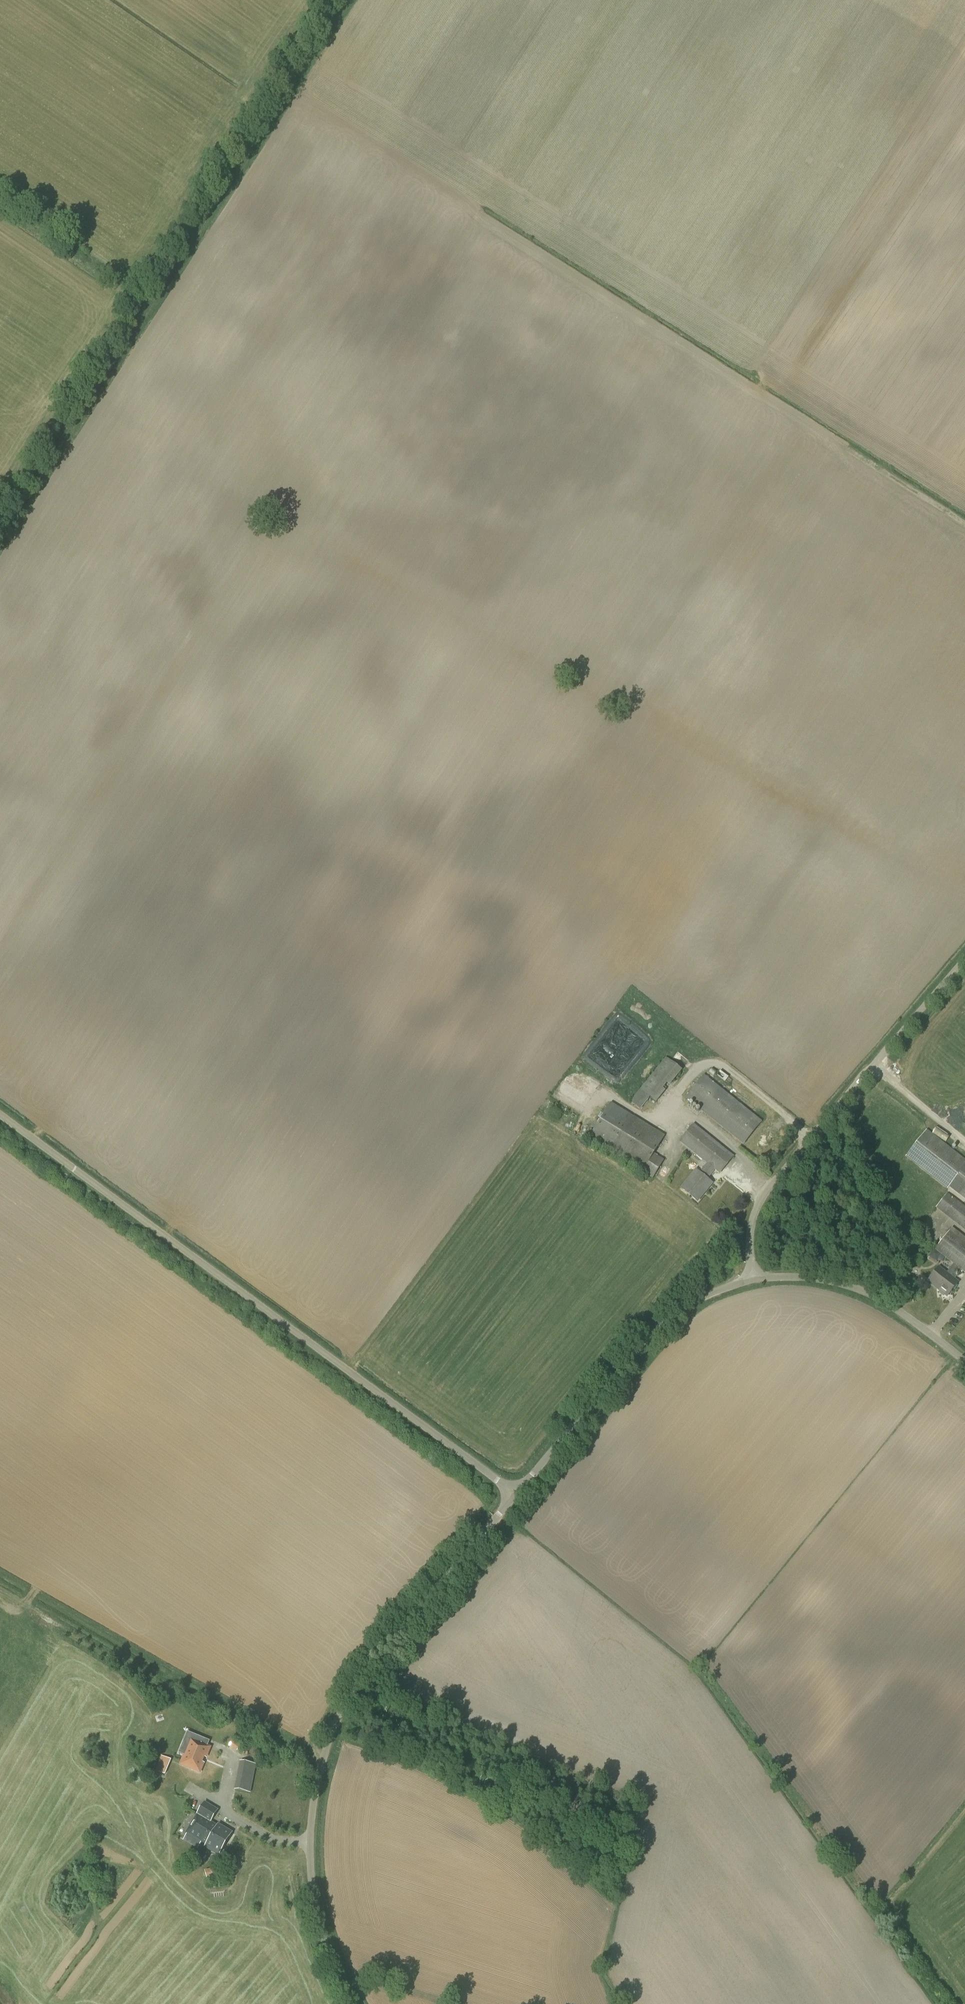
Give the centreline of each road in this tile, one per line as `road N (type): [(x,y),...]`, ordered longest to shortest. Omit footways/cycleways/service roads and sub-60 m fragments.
road 1 (unclassified): [(512,1494),(0,1115)]
road 2 (unclassified): [(349,2003),(309,1924),(303,1824),(311,1757),(343,1688),(512,1494)]
road 3 (unclassified): [(749,1279),(753,1205),(964,954)]
road 4 (unclassified): [(749,1279),(709,1294),(651,1333),(512,1494)]
road 5 (track): [(0,1583),(158,1675),(181,1695),(193,1729)]
road 6 (unclassified): [(964,1361),(862,1290),(830,1280),(749,1279)]

